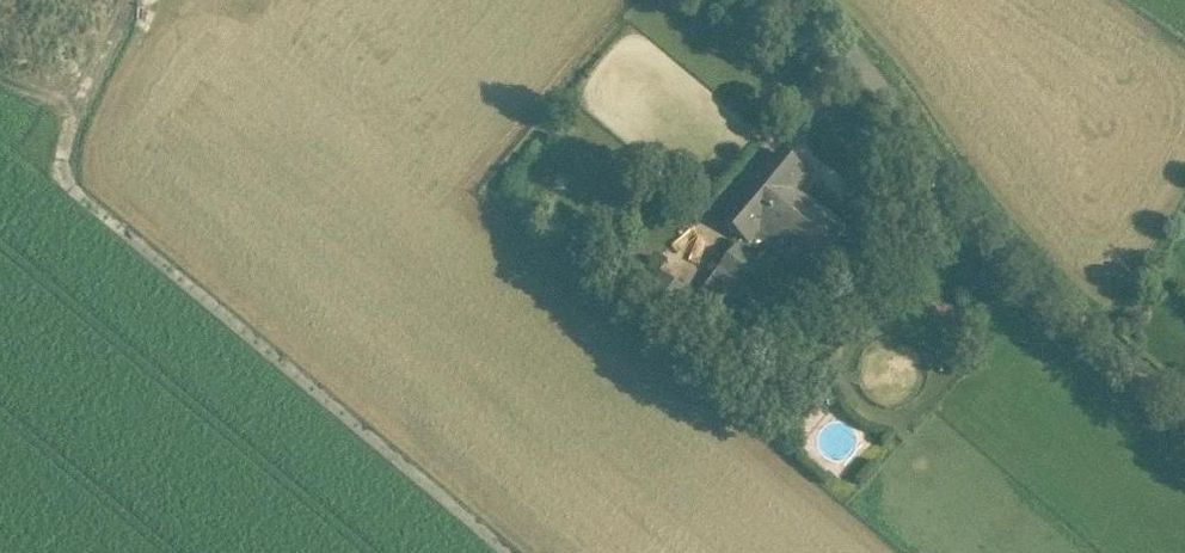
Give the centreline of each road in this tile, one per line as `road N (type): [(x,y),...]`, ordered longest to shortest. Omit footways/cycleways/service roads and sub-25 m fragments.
road 1 (track): [(506,552),(78,196),(70,164),(130,0)]
road 2 (unclassified): [(1184,408),(982,220),(790,0)]

